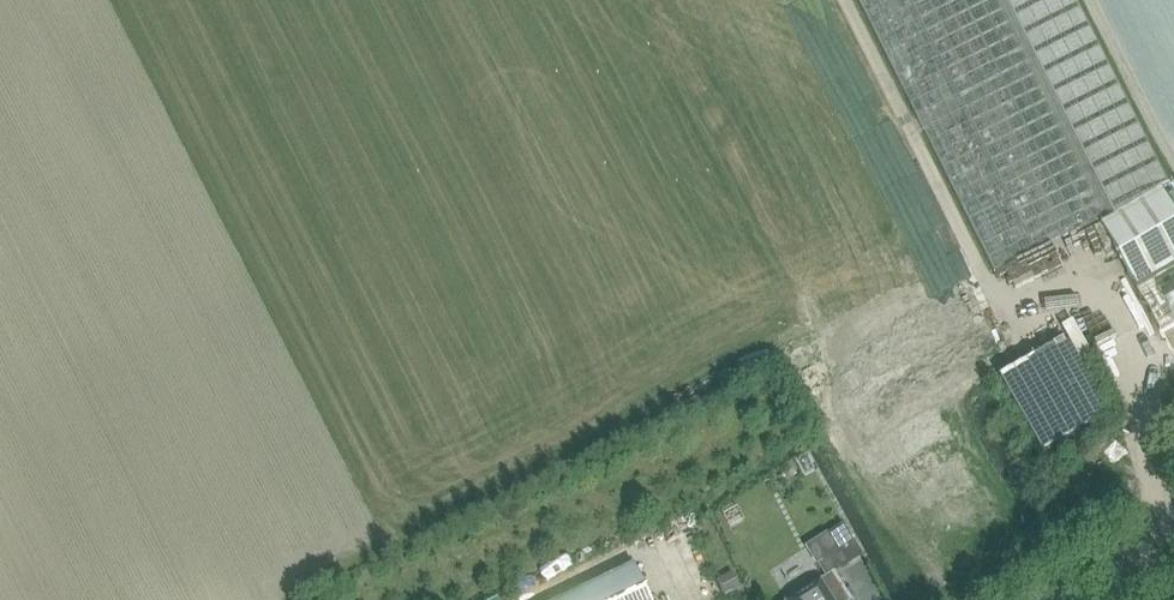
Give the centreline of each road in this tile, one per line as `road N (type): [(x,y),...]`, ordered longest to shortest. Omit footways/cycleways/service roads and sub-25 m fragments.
road 1 (tertiary): [(1052,599),(1173,523)]

